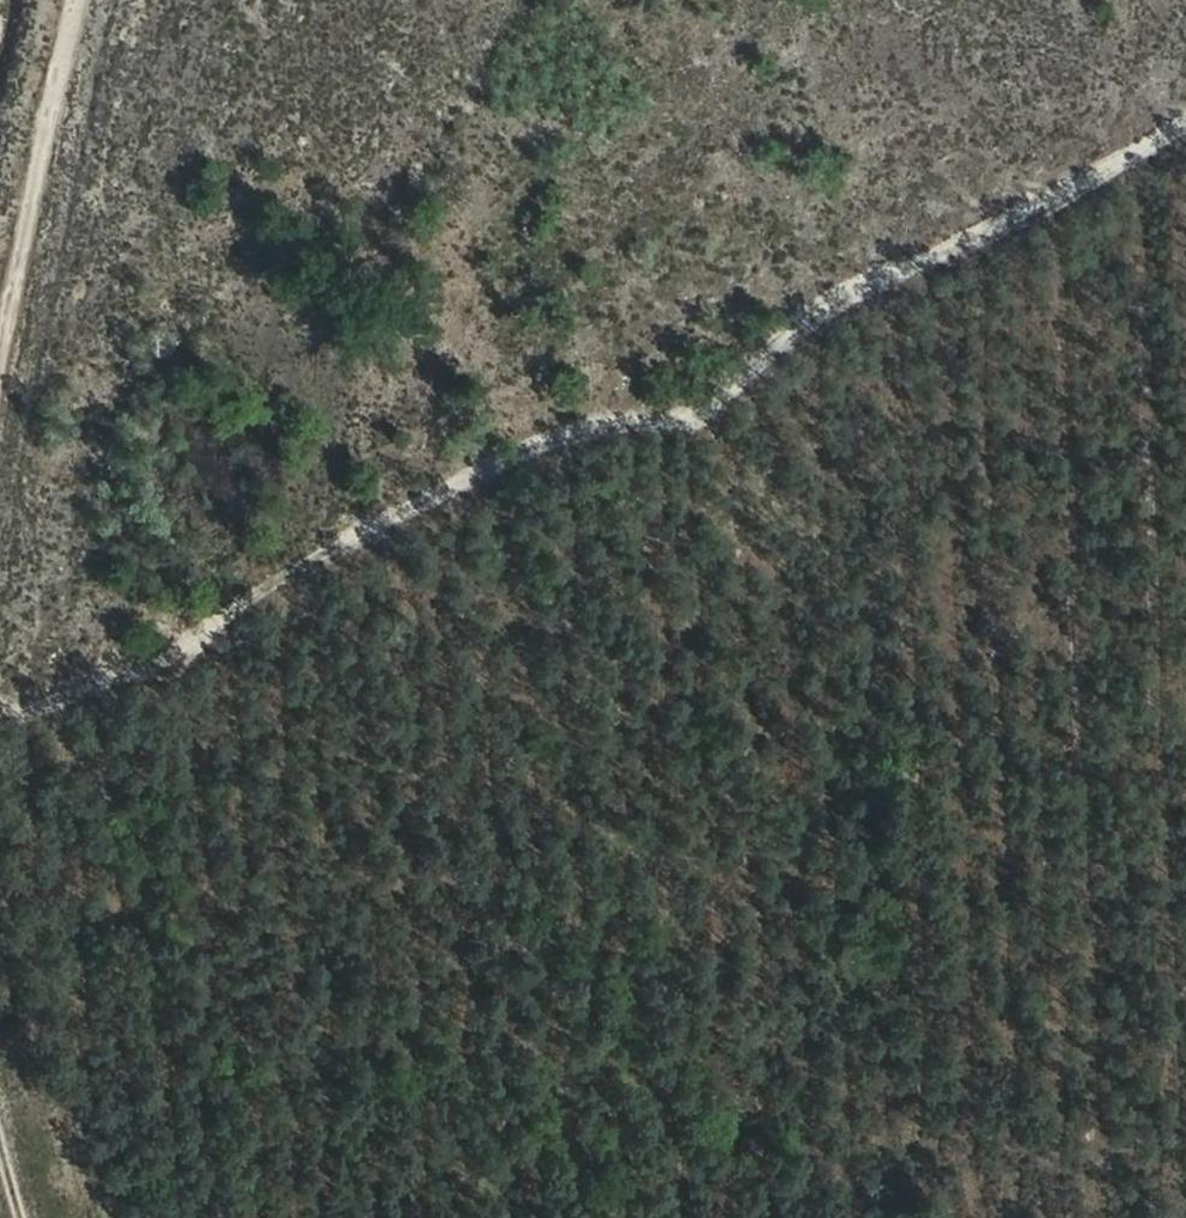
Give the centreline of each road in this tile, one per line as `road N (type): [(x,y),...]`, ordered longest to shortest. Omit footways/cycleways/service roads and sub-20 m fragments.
road 1 (track): [(0,293),(81,0)]

